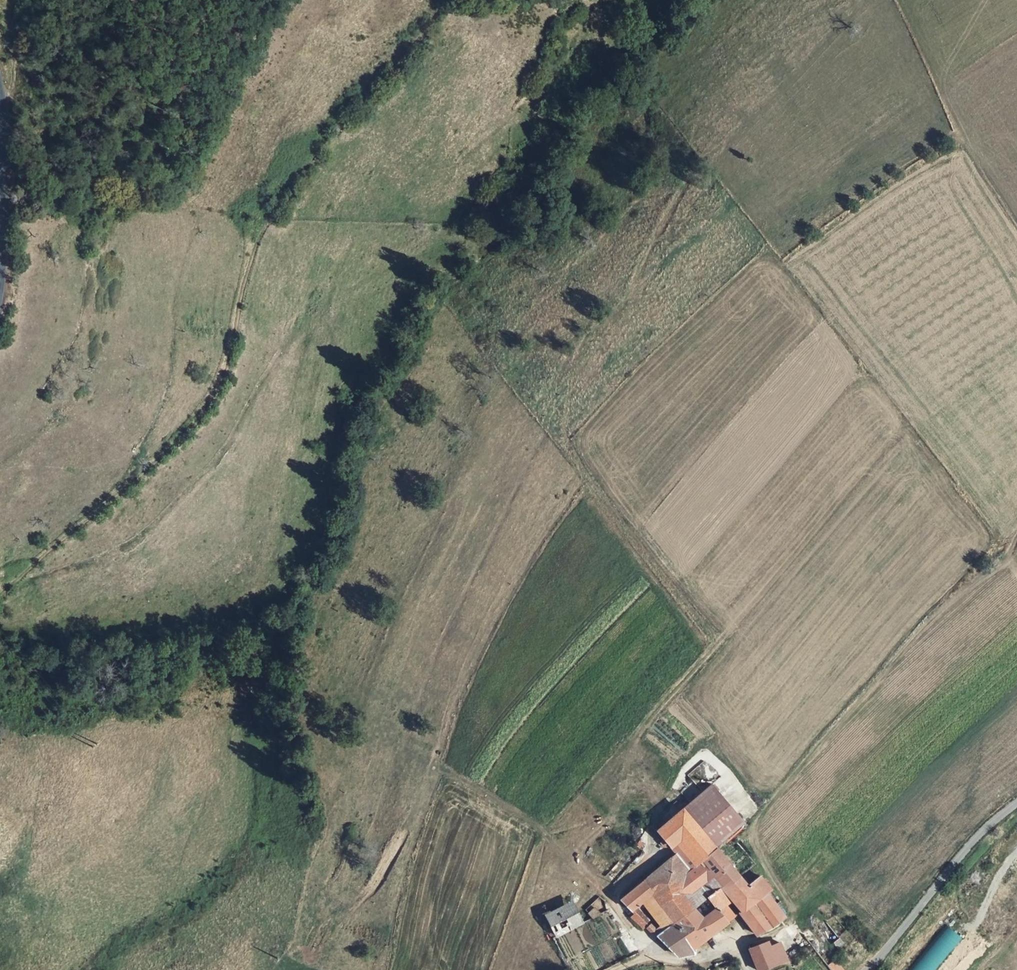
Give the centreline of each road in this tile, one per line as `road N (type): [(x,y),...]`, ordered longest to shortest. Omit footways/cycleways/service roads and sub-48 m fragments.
road 1 (track): [(450,0),(260,237),(223,381),(197,423),(0,593)]
road 2 (unclassified): [(870,969),(976,839),(1016,806)]
road 3 (track): [(624,969),(653,958),(700,961),(729,947),(747,969)]

